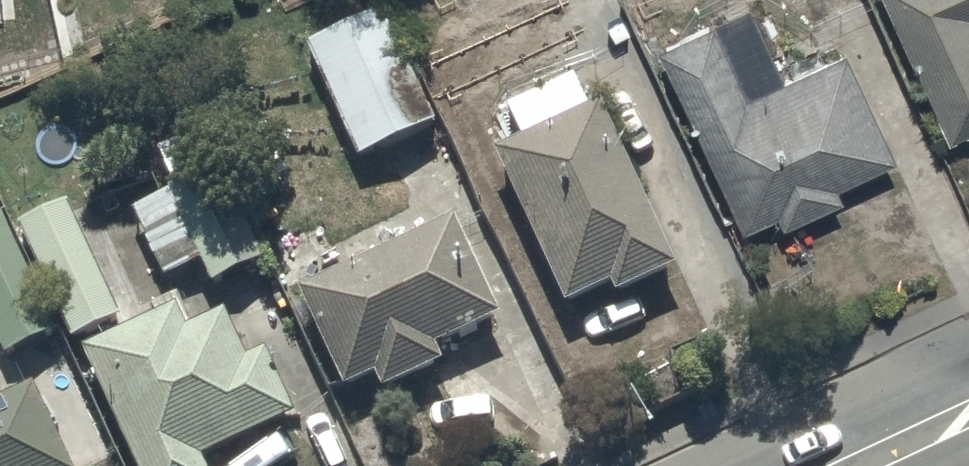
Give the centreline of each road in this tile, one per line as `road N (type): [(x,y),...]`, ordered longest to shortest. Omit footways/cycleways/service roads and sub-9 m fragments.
road 1 (tertiary): [(857,465),(968,414)]

